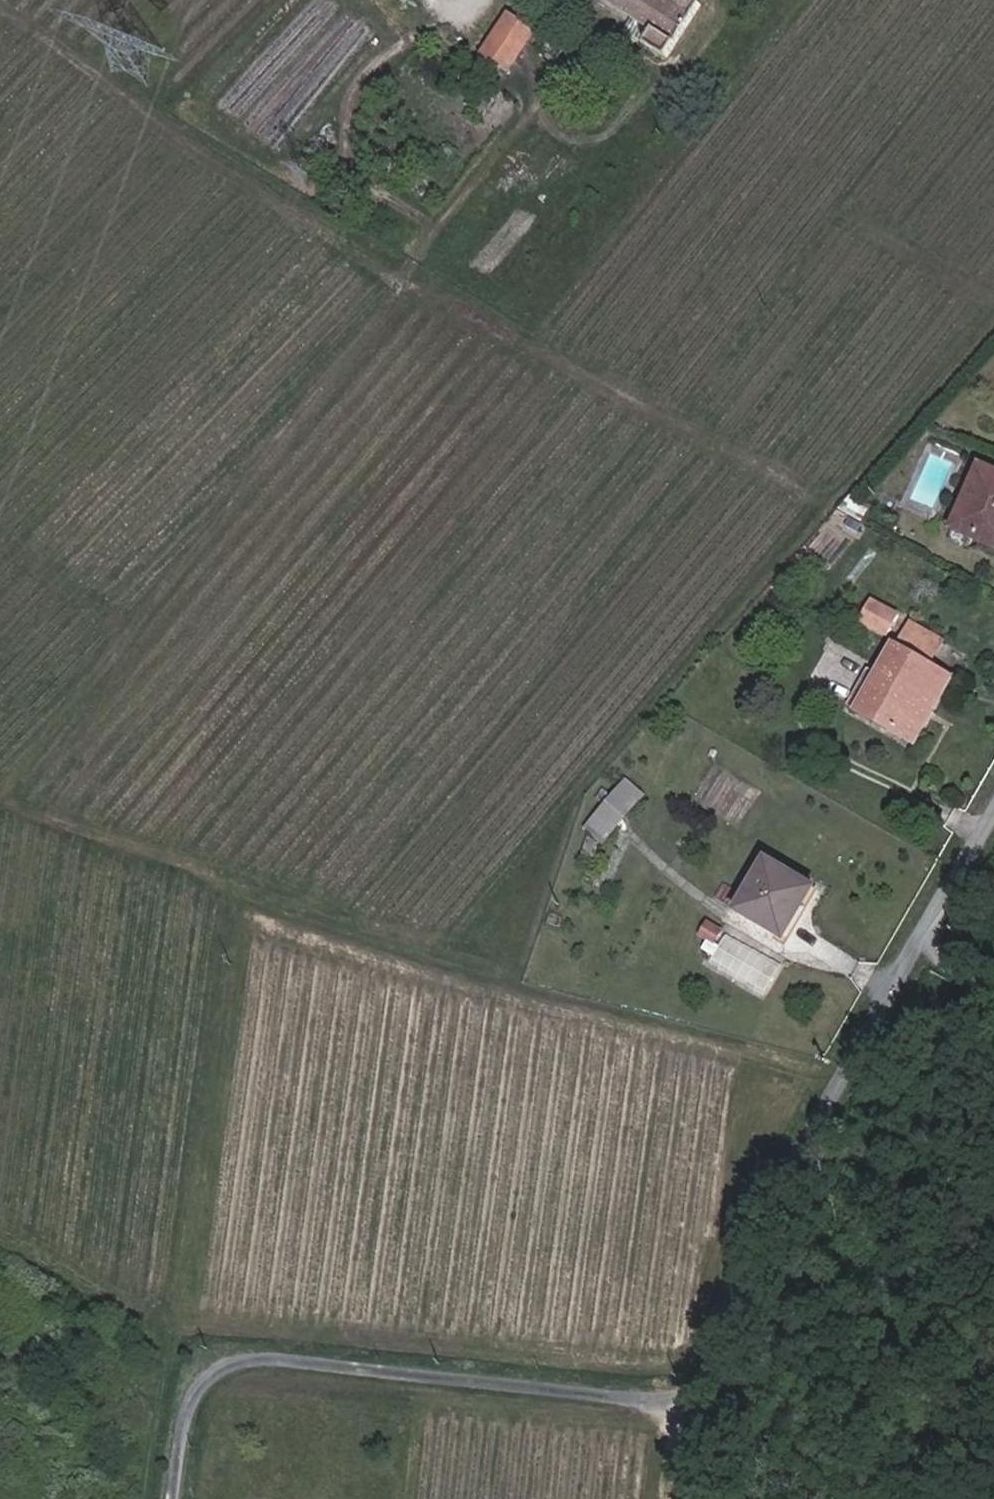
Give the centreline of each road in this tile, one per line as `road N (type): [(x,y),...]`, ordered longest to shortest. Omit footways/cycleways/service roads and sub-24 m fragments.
road 1 (unclassified): [(993,832),(883,1025),(840,1396),(191,1358),(170,1498)]

